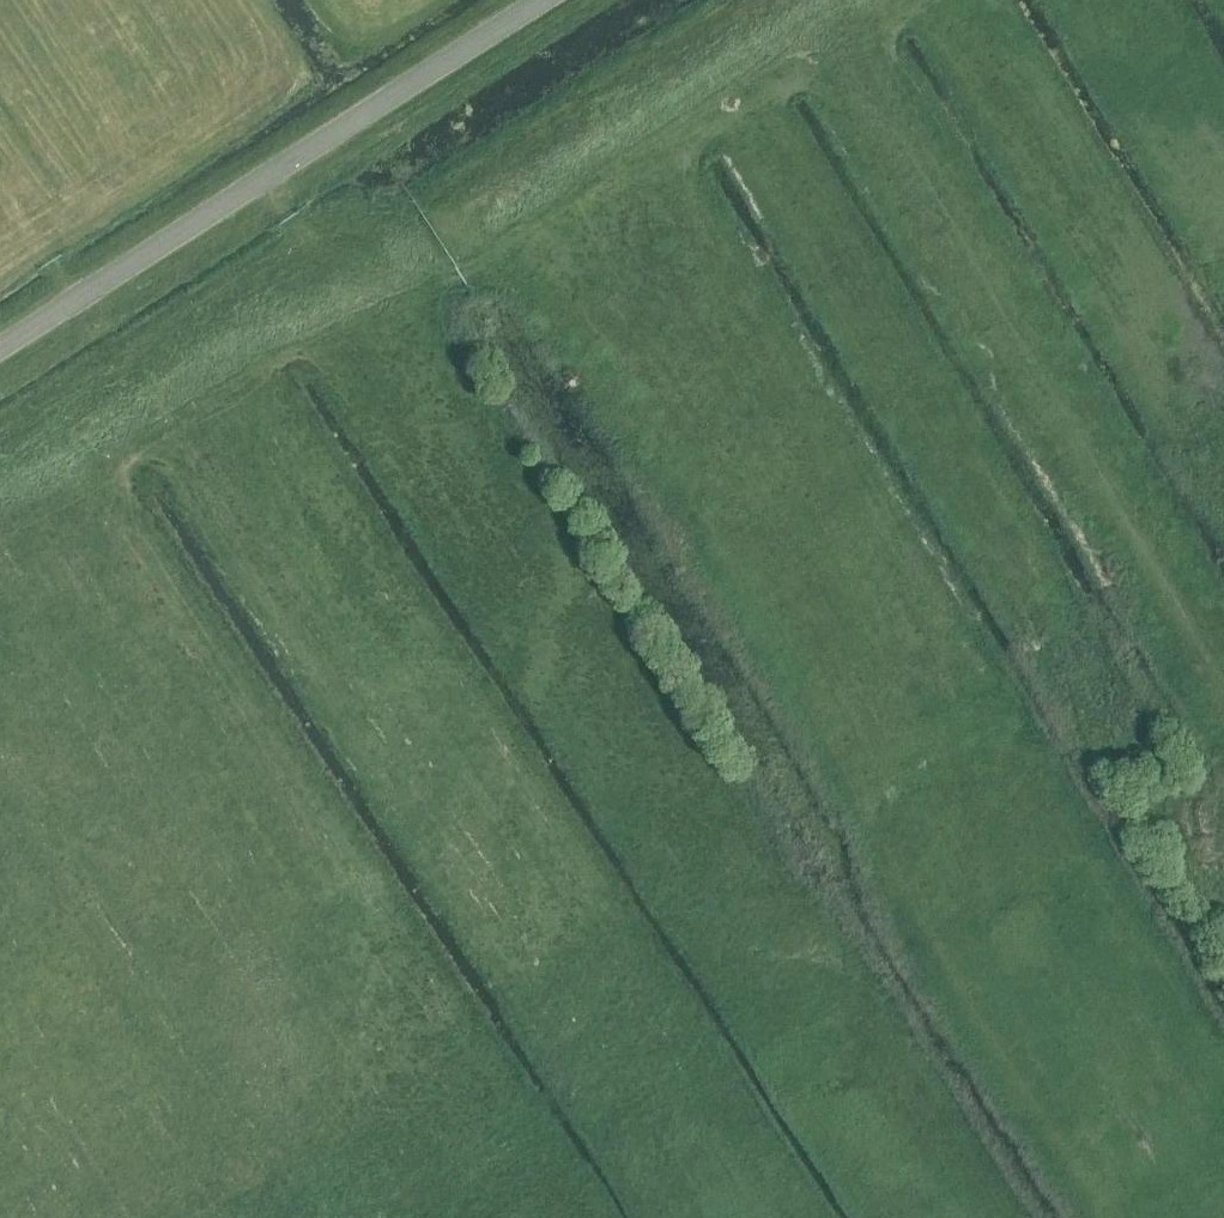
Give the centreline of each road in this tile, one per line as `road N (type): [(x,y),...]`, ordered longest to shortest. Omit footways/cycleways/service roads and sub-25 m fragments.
road 1 (unclassified): [(541,0),(0,348)]

